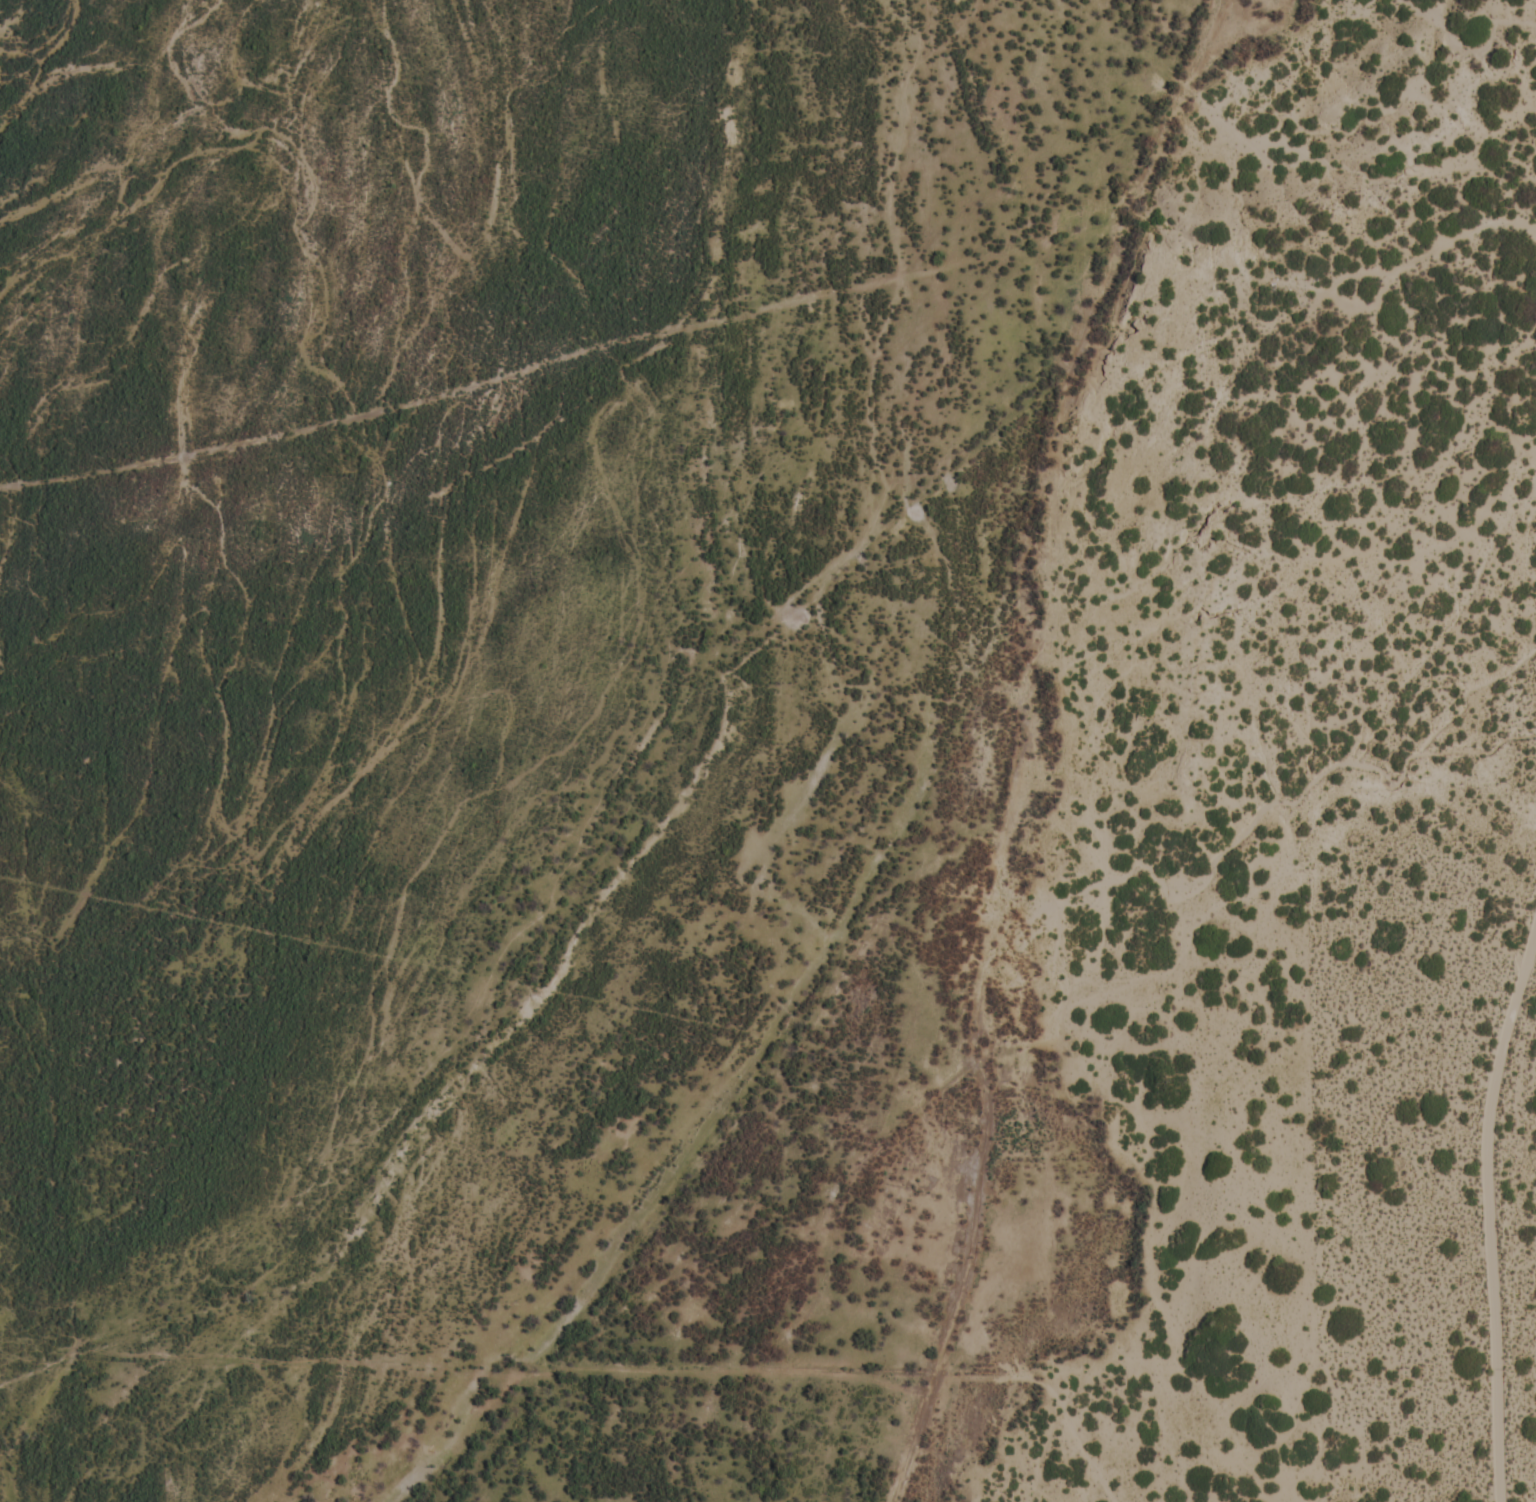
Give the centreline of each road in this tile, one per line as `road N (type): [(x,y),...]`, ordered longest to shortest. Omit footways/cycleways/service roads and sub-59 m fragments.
road 1 (residential): [(1408,1501),(1404,1352),(1418,1316),(1469,936),(1467,231),(1535,31)]

